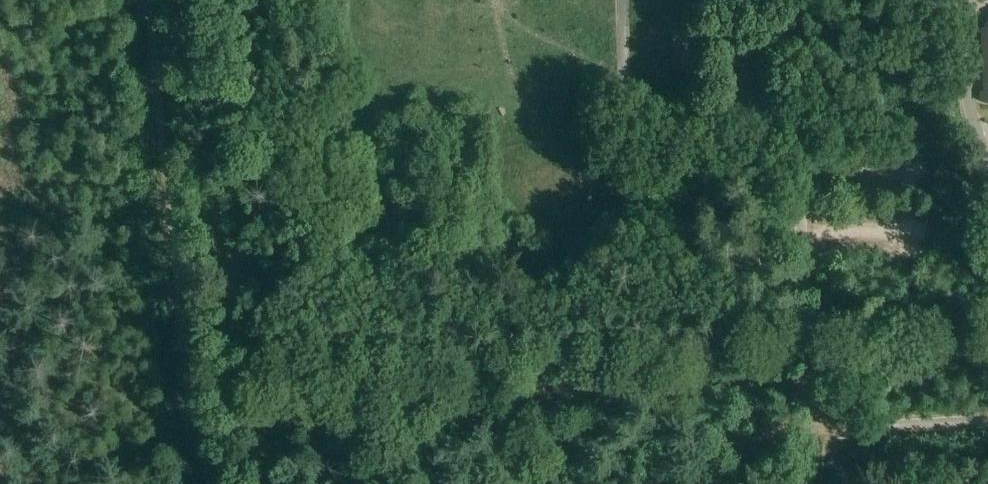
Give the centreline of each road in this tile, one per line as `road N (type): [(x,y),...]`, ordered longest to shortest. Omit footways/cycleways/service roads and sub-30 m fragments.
road 1 (unclassified): [(987,421),(864,425),(819,402),(804,365),(793,139),(782,123),(757,114),(668,114),(636,102),(625,84),(621,0)]
road 2 (track): [(178,355),(219,394),(281,407),(807,379)]
road 3 (track): [(142,0),(194,467)]
road 4 (track): [(548,483),(836,417)]

